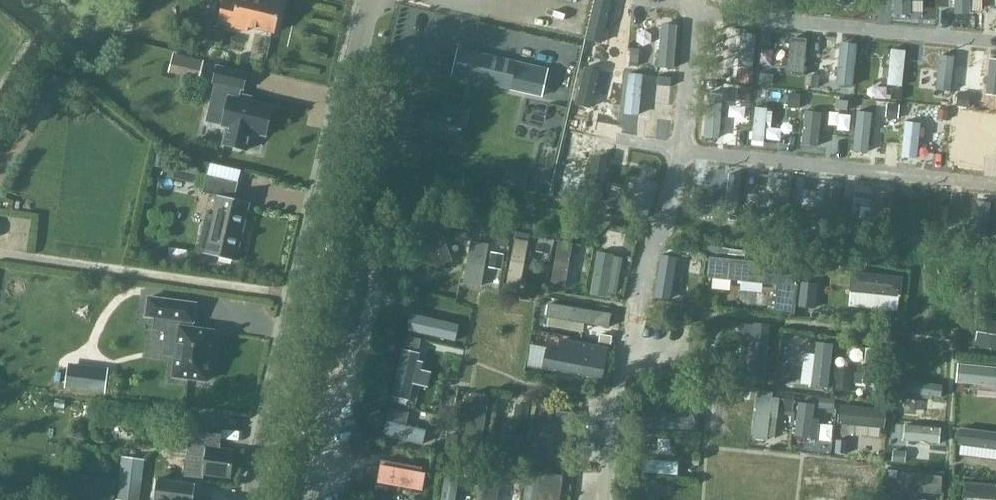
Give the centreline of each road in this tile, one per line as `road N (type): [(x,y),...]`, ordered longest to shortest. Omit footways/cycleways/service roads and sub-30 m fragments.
road 1 (residential): [(249,499),(366,0)]

